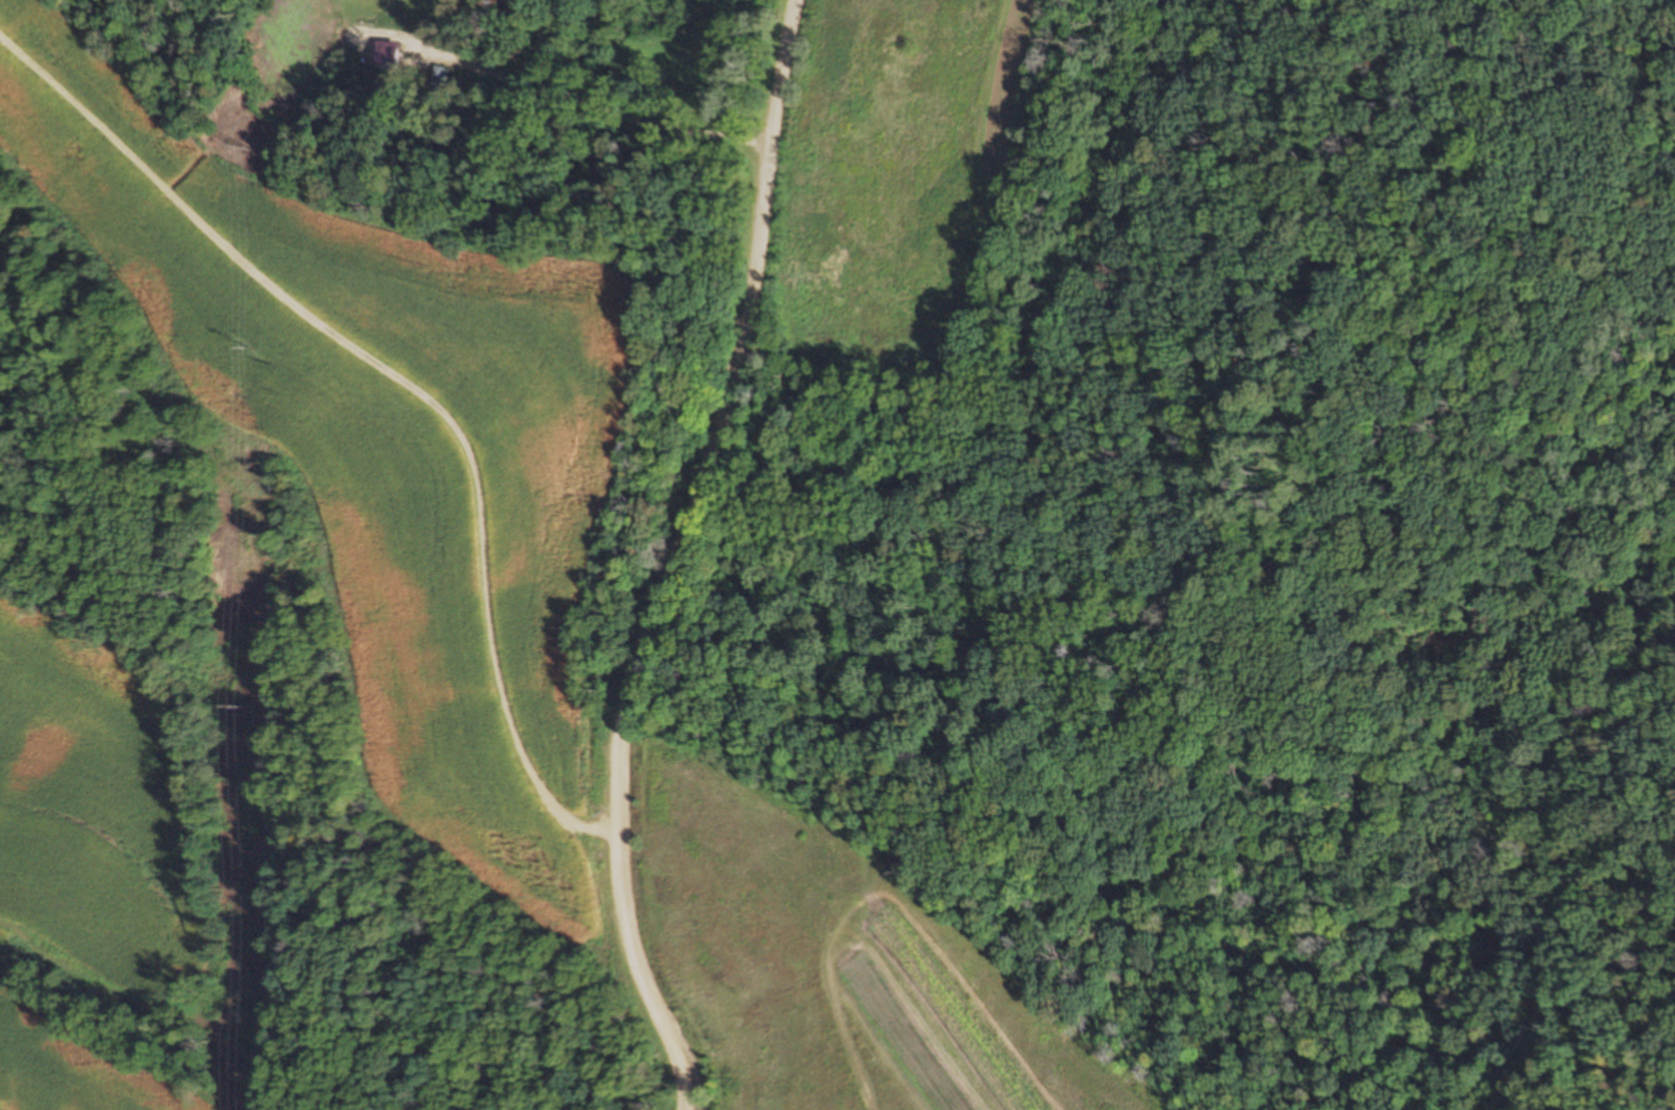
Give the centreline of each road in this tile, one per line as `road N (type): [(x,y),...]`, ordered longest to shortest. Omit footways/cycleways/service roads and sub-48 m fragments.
road 1 (residential): [(639,1109),(624,753),(708,364),(804,0)]

